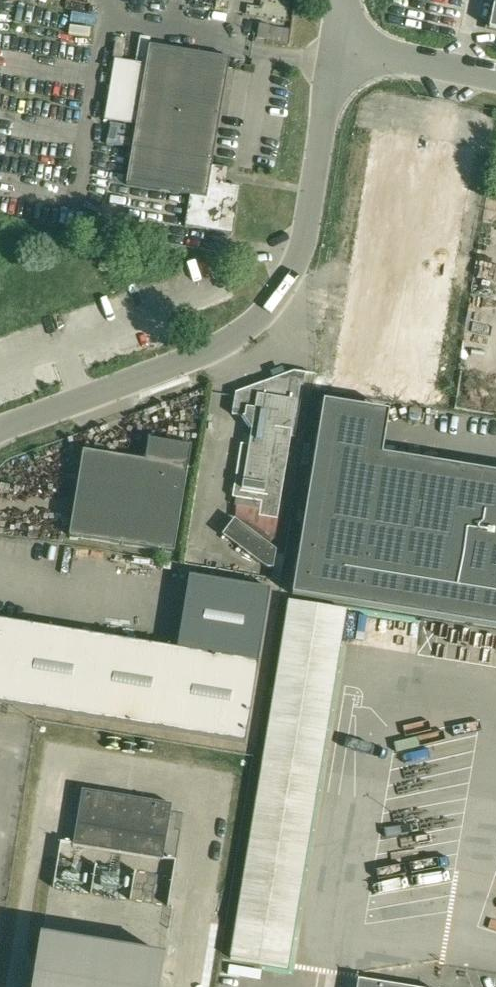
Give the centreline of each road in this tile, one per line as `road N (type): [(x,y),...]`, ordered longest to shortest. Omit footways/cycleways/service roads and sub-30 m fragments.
road 1 (unclassified): [(0,430),(213,351),(272,304),(303,244),(335,46)]
road 2 (unclassified): [(495,77),(335,46)]

